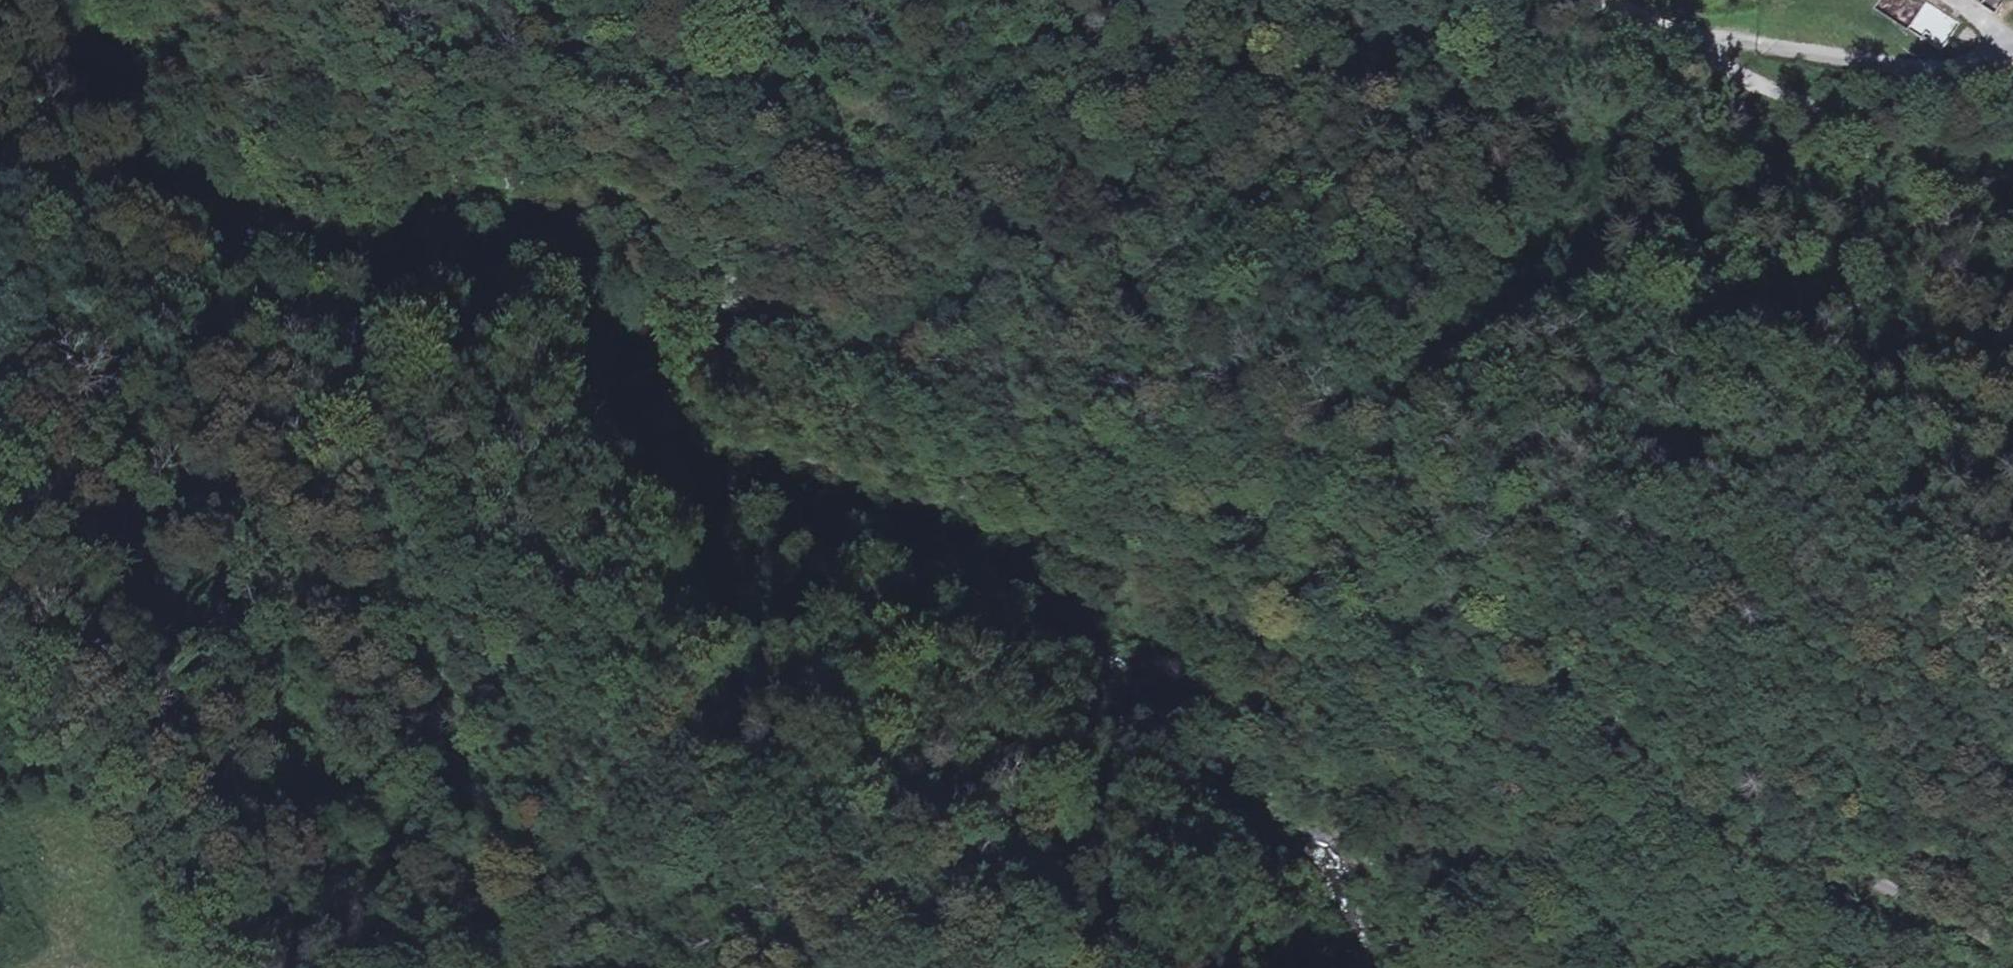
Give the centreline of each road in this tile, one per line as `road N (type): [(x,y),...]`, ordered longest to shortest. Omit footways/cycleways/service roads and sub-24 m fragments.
road 1 (unclassified): [(2012,967),(1853,884),(1668,751),(1523,620),(1401,461),(1394,439),(1407,385),(1450,349),(1814,284),(1890,262),(1910,223),(1886,177),(1816,123),(1604,0)]

